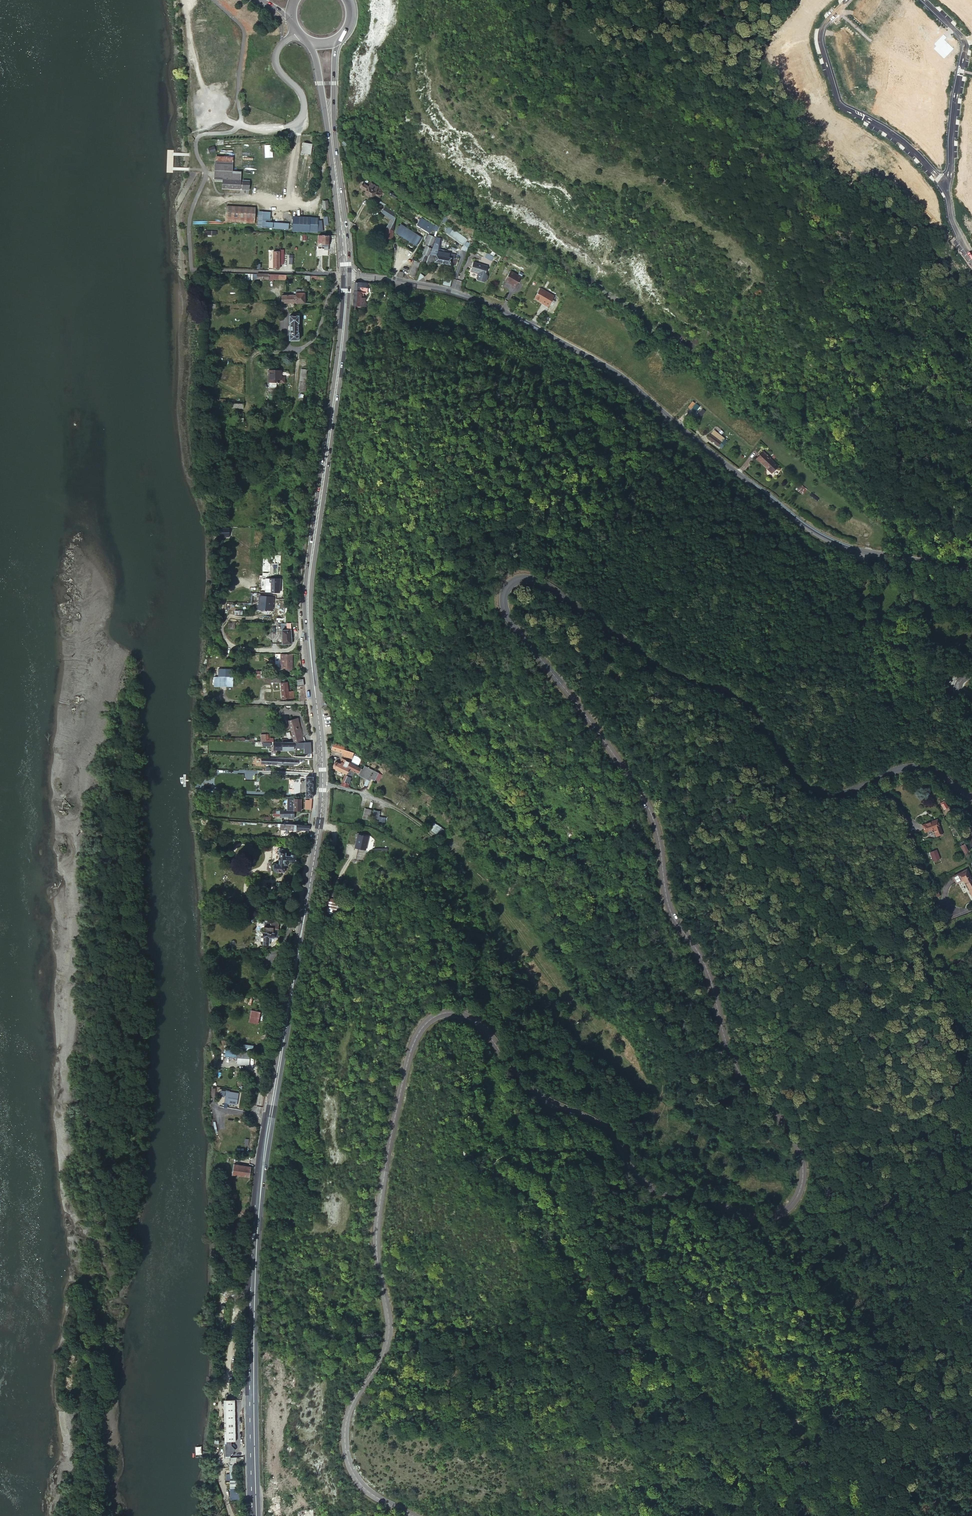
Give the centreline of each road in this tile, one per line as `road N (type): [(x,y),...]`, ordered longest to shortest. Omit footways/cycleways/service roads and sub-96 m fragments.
road 1 (secondary): [(971,799),(918,766),(844,795),(813,791),(737,698),(668,671),(540,582),(510,585),(510,620),(650,808),(668,902),(709,972),(733,1058),(792,1132),(805,1170),(787,1212),(765,1221),(668,1198),(640,1180),(599,1123),(531,1089),(478,1022),(451,1012),(431,1019),(412,1050),(378,1220),(386,1342),(351,1407),(345,1439),(357,1479),(414,1515)]
road 2 (primary): [(255,1515),(258,1213),(323,785)]
road 3 (unclassified): [(971,574),(892,561),(820,537),(615,371),(482,301),(346,275)]
road 4 (track): [(801,1149),(691,1137),(532,969),(461,861),(387,804)]
road 5 (primary): [(323,785),(309,586),(346,275)]
road 6 (unclassified): [(297,32),(275,56),(303,99),(302,116),(283,127),(240,124)]
road 7 (primary): [(308,40),(338,183)]
road 8 (track): [(240,124),(212,109),(184,0)]
road 9 (primary): [(338,183),(338,39)]

